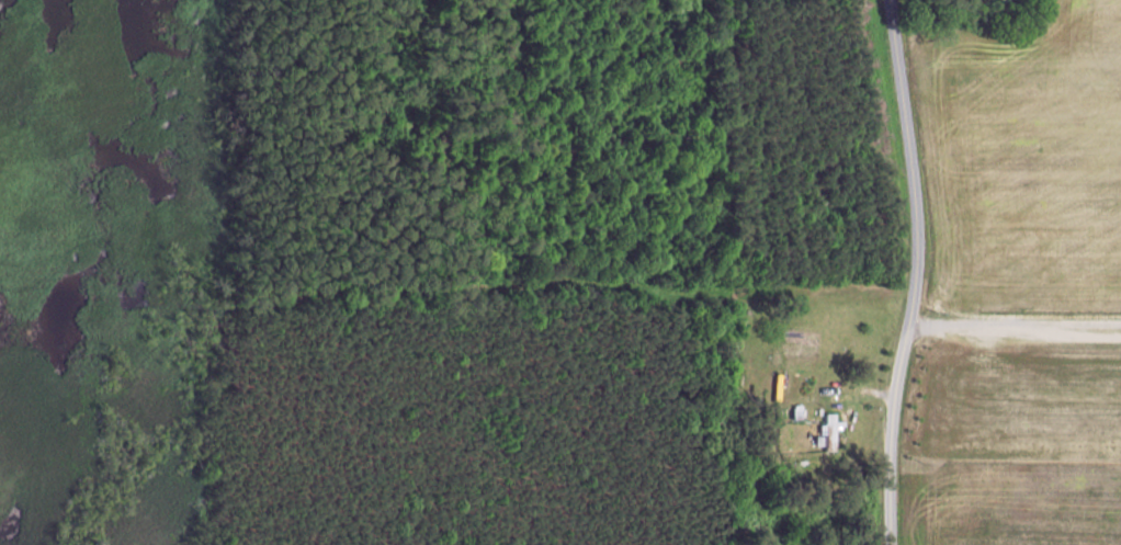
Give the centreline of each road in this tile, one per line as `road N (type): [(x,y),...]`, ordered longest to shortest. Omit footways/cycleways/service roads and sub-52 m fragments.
road 1 (residential): [(892,544),(893,427),(918,232),(889,0)]

